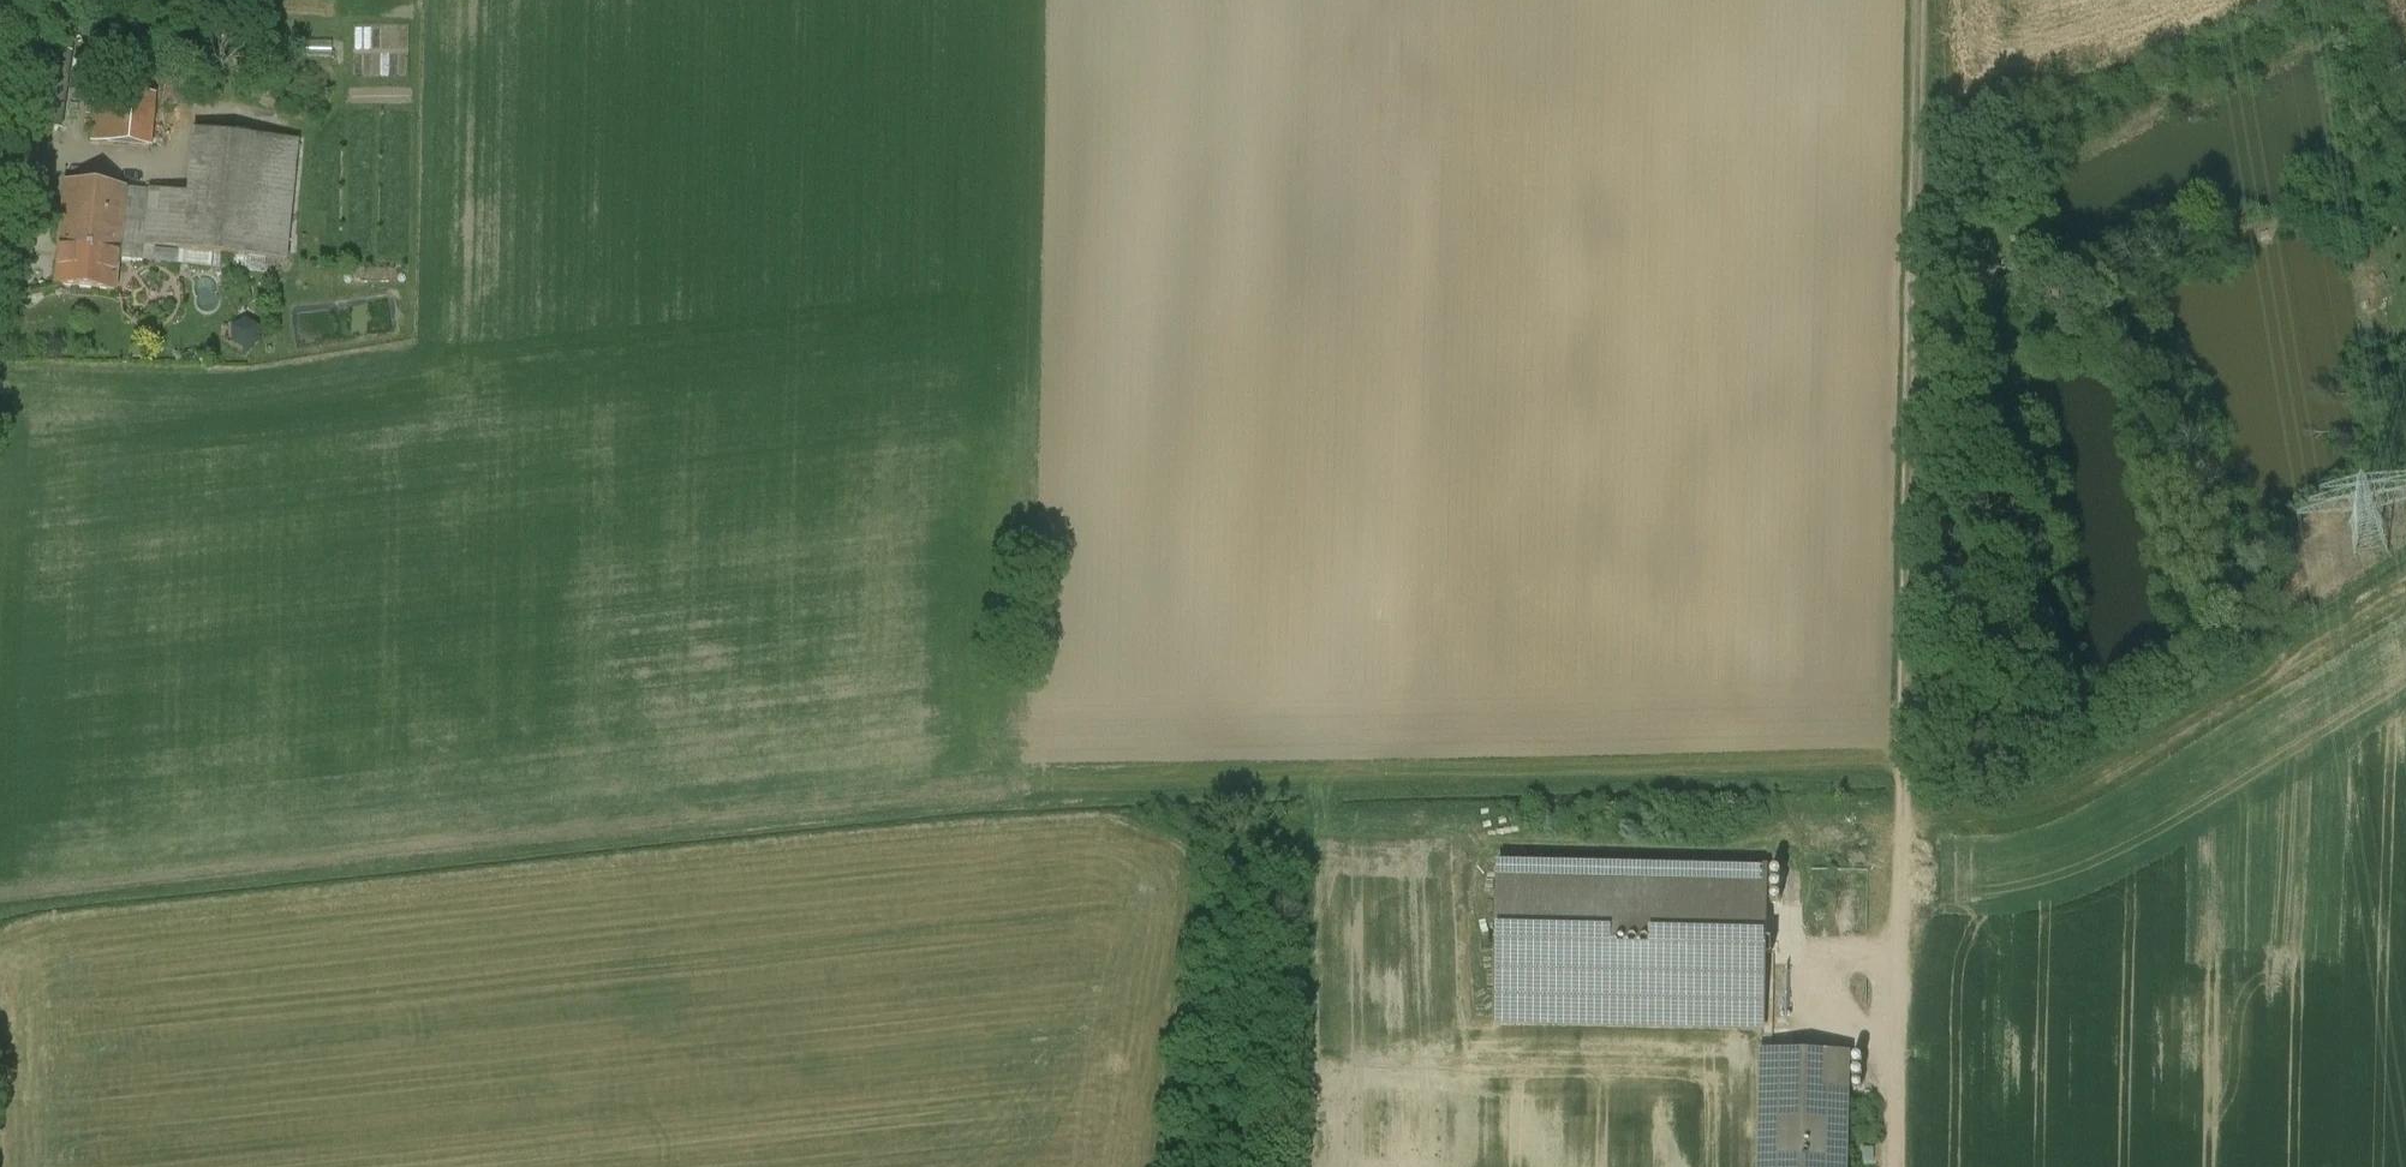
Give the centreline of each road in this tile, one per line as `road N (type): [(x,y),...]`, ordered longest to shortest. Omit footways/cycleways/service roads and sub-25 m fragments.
road 1 (track): [(1903,1166),(1927,0)]

